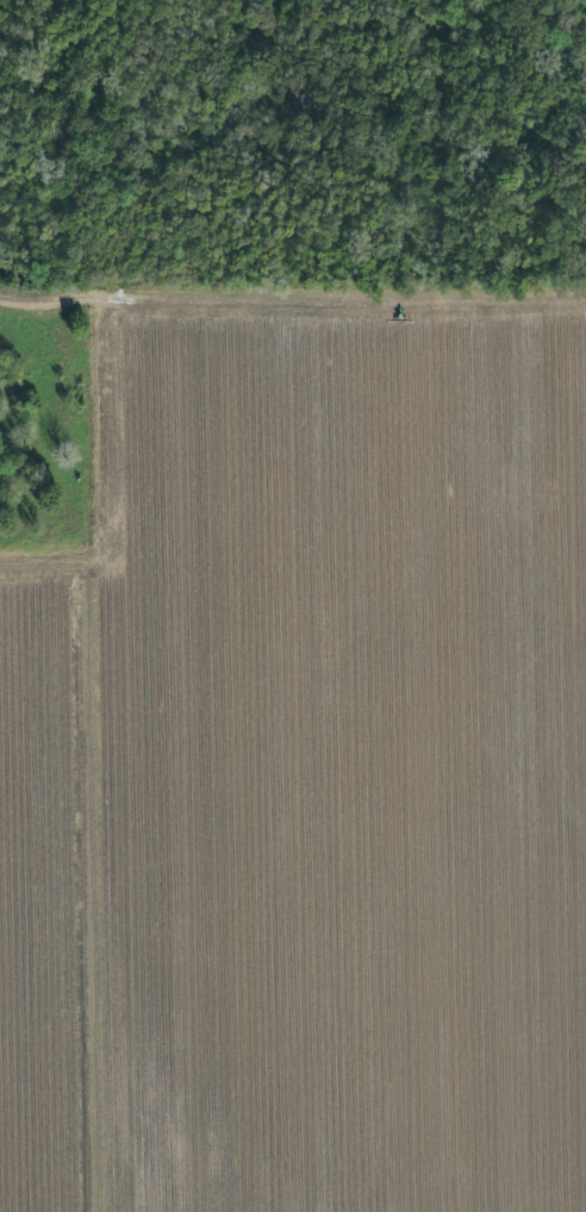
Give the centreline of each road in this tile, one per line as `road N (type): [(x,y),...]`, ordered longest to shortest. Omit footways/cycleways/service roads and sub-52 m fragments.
road 1 (residential): [(0,304),(585,300)]

